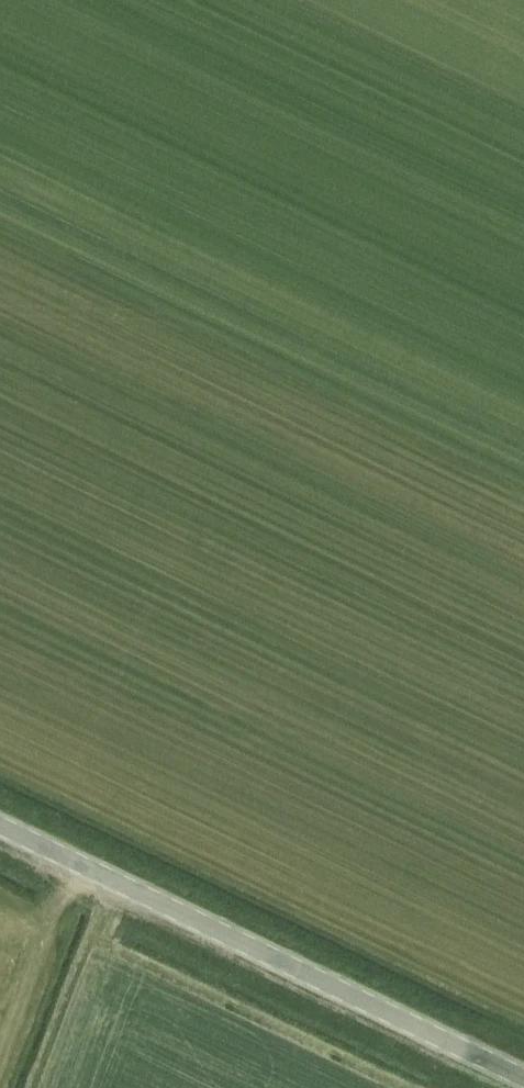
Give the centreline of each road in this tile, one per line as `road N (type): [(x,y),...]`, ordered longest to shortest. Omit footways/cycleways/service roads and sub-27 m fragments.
road 1 (tertiary): [(523,1078),(0,825)]

